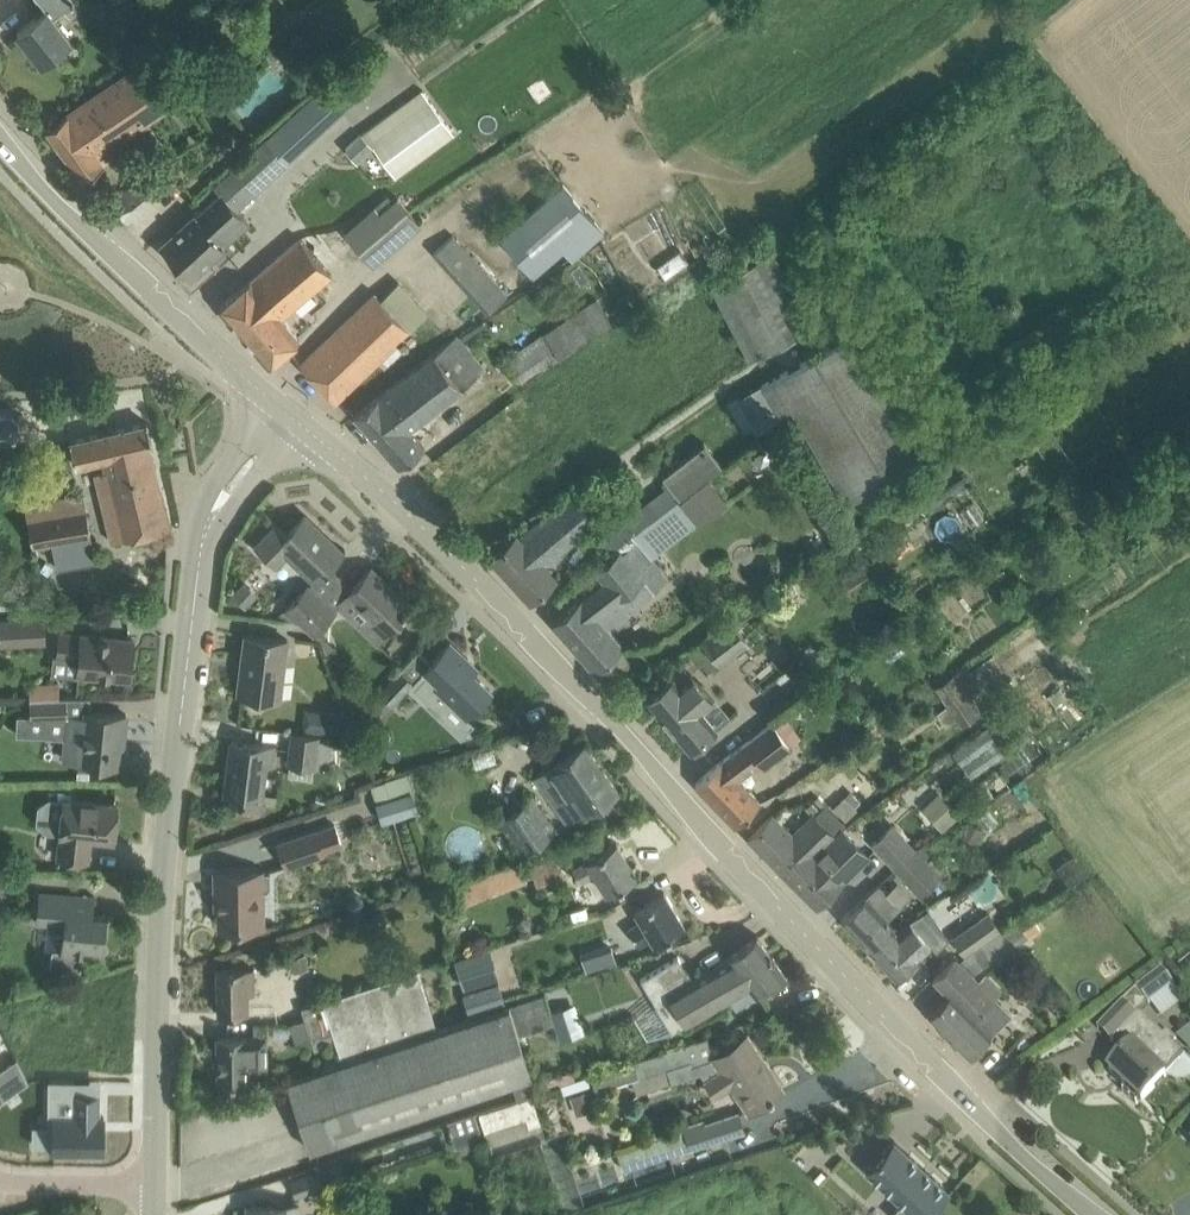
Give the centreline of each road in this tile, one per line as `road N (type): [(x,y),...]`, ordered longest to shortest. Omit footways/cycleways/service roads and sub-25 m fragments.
road 1 (secondary): [(1101,1214),(775,906),(640,749),(425,526),(290,415)]
road 2 (tertiary): [(156,1189),(160,926),(206,527),(290,415)]
road 3 (secondary): [(290,415),(196,342),(0,139)]
road 4 (unclassified): [(0,1188),(156,1189)]

